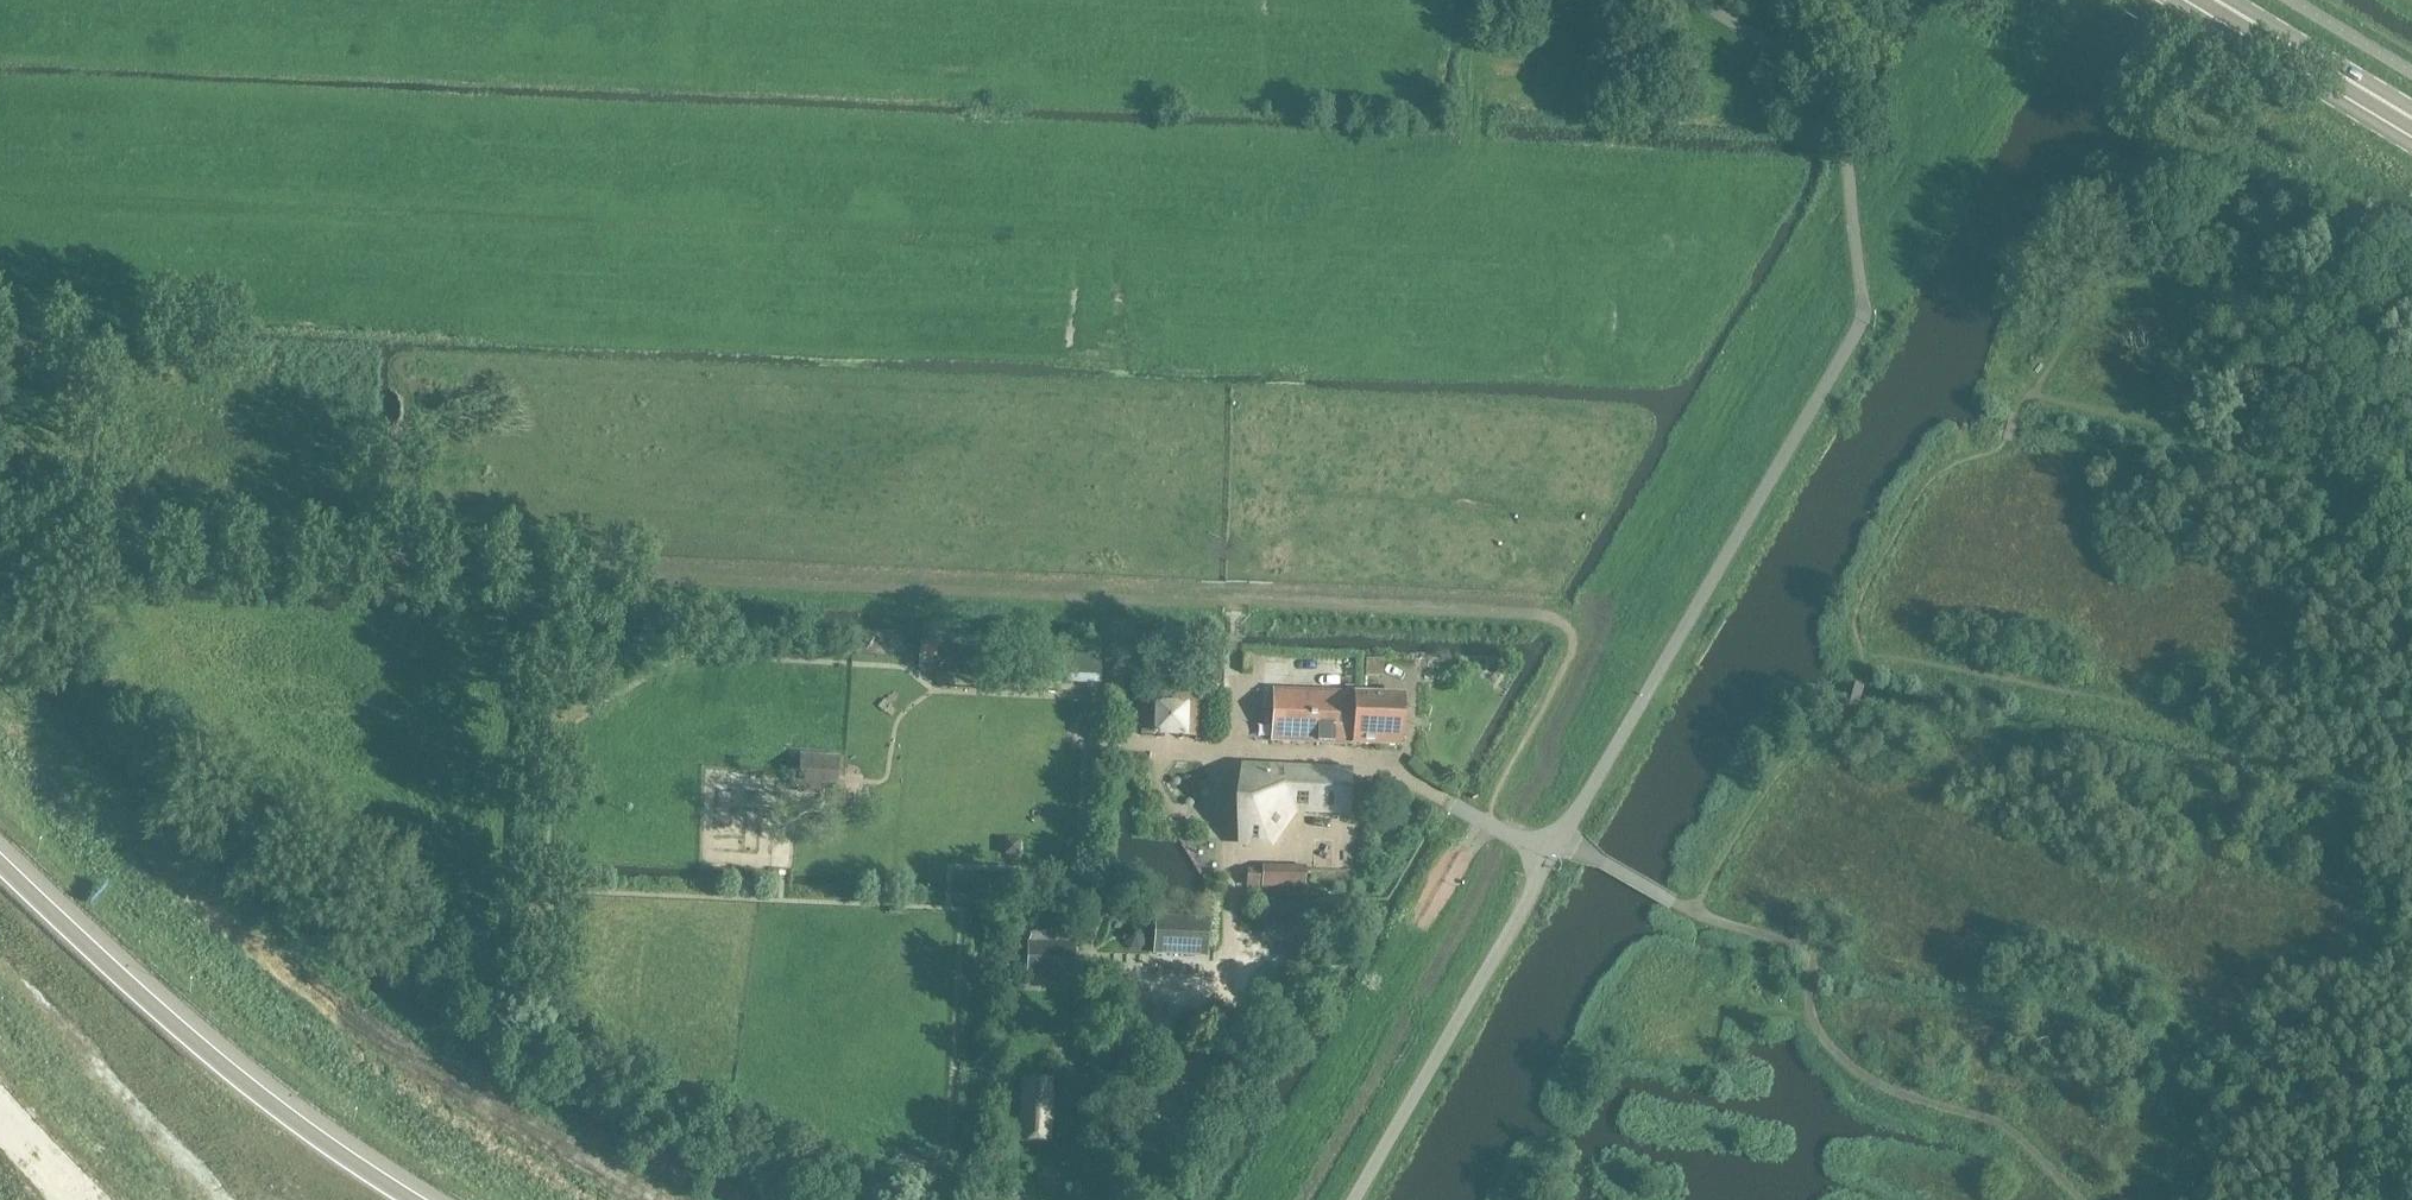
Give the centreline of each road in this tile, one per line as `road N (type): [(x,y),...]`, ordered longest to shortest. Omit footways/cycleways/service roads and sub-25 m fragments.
road 1 (motorway): [(395,1199),(208,1053),(0,861)]
road 2 (unclassified): [(1553,849),(1355,1199)]
road 3 (secondary): [(2411,127),(2199,0)]
road 4 (track): [(1234,754),(1236,600)]

